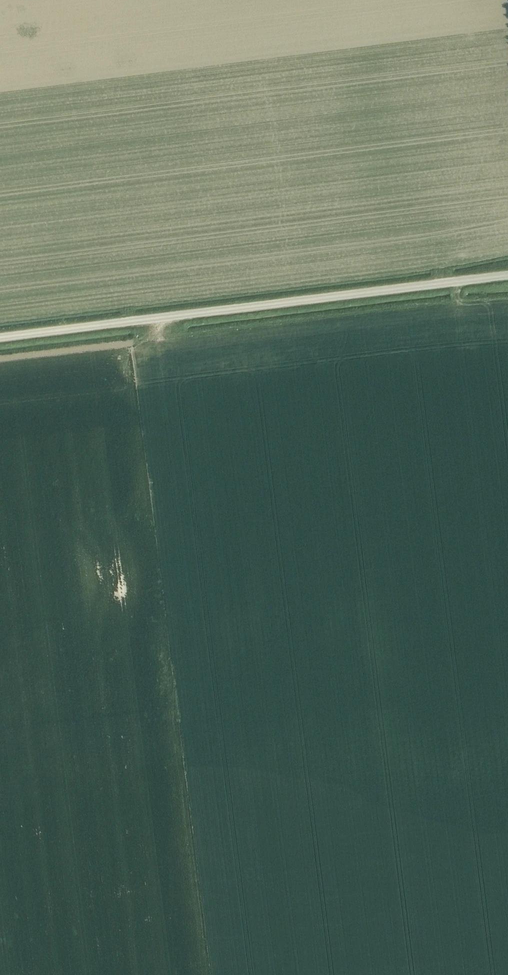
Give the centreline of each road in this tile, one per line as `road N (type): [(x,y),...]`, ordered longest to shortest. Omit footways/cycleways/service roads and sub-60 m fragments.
road 1 (unclassified): [(0,336),(507,274)]

